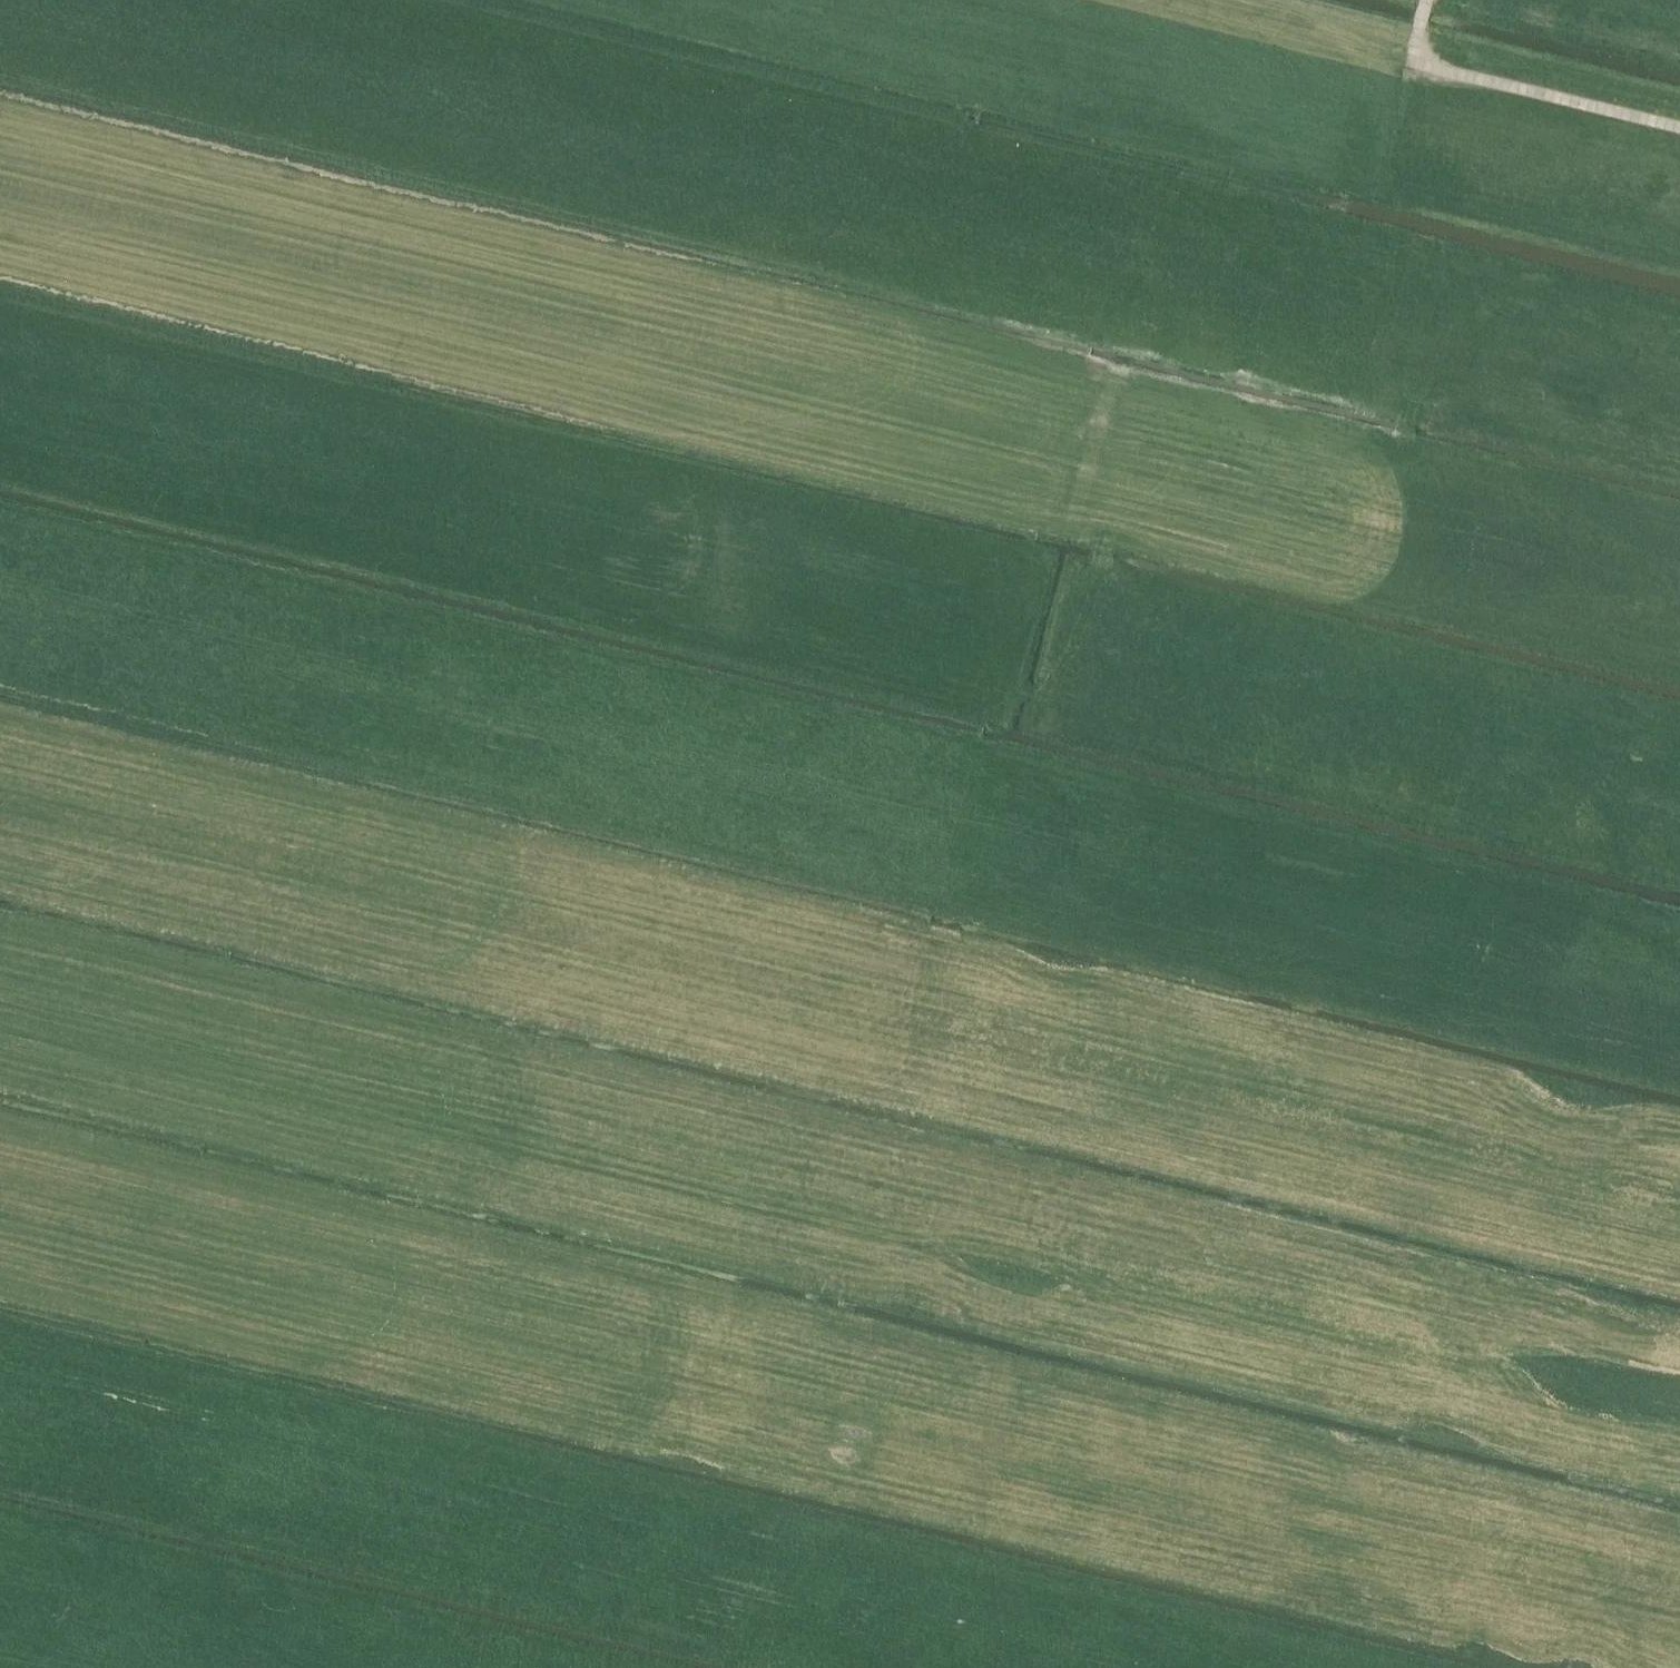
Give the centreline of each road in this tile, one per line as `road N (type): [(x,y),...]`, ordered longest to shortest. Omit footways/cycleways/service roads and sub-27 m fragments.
road 1 (track): [(1419,33),(1415,61),(1679,123)]

